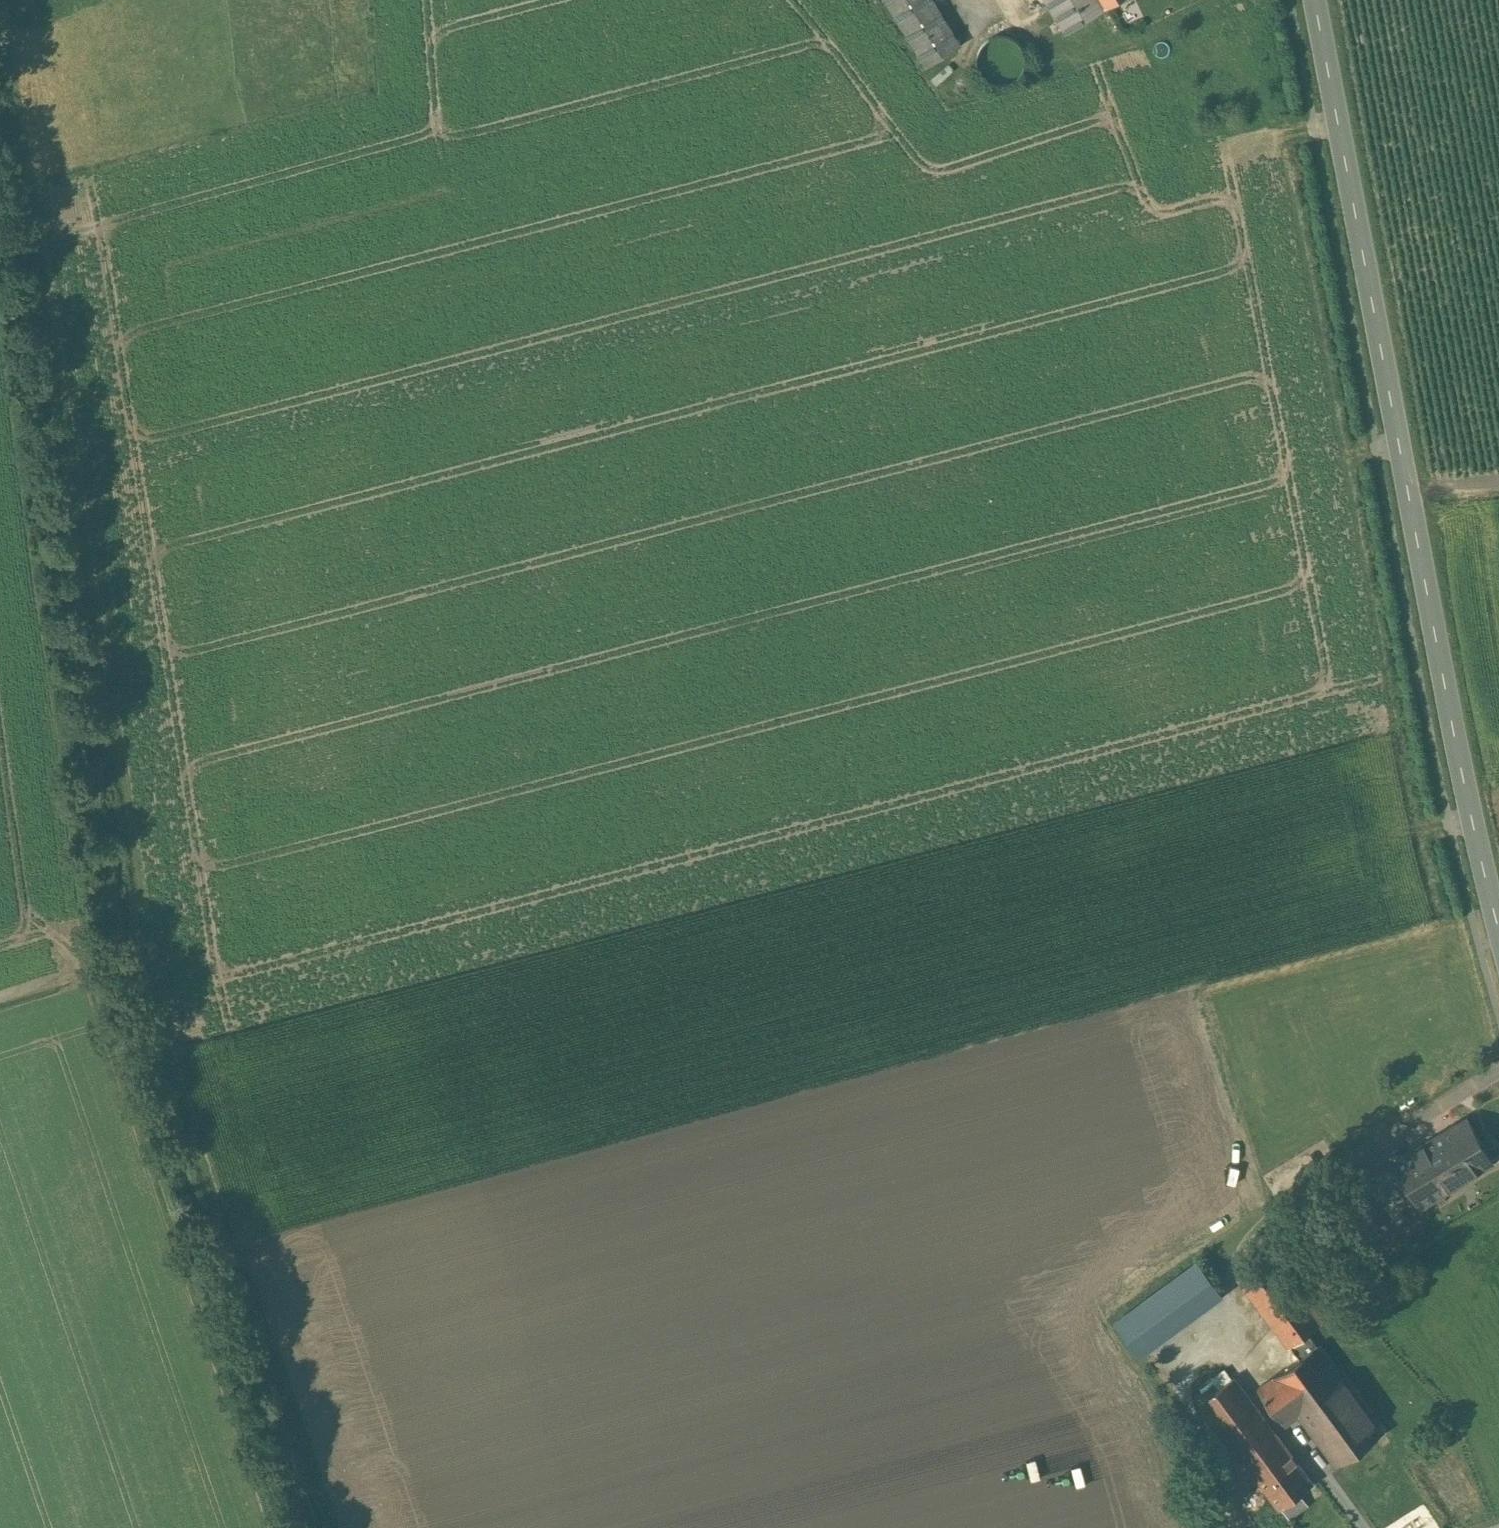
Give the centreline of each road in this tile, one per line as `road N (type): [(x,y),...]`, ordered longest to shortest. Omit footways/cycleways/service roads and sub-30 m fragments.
road 1 (tertiary): [(1317,0),(1454,737),(1498,932)]
road 2 (track): [(1357,1161),(1270,1216),(1233,1254),(1222,1344),(1189,1400),(1216,1527)]

